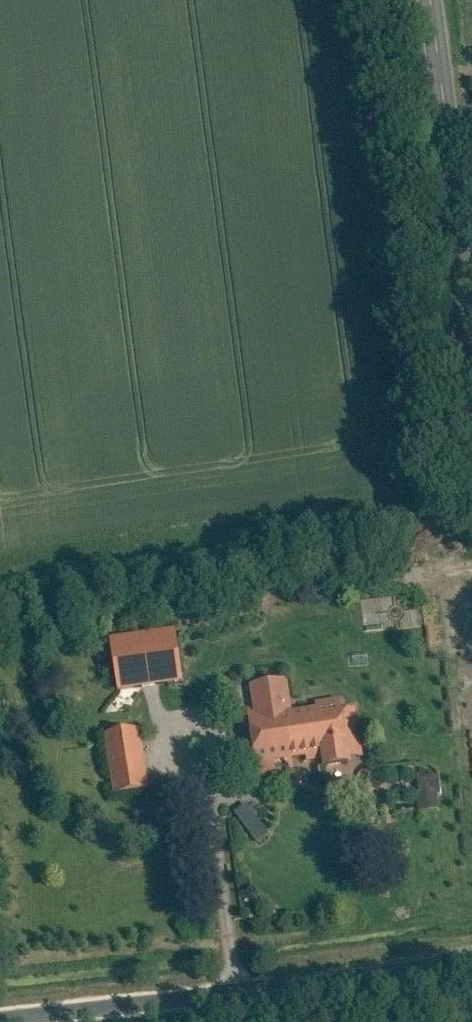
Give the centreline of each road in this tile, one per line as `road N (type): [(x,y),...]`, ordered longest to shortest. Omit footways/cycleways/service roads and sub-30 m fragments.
road 1 (tertiary): [(471,960),(47,1021)]
road 2 (tertiary): [(431,0),(471,326)]

